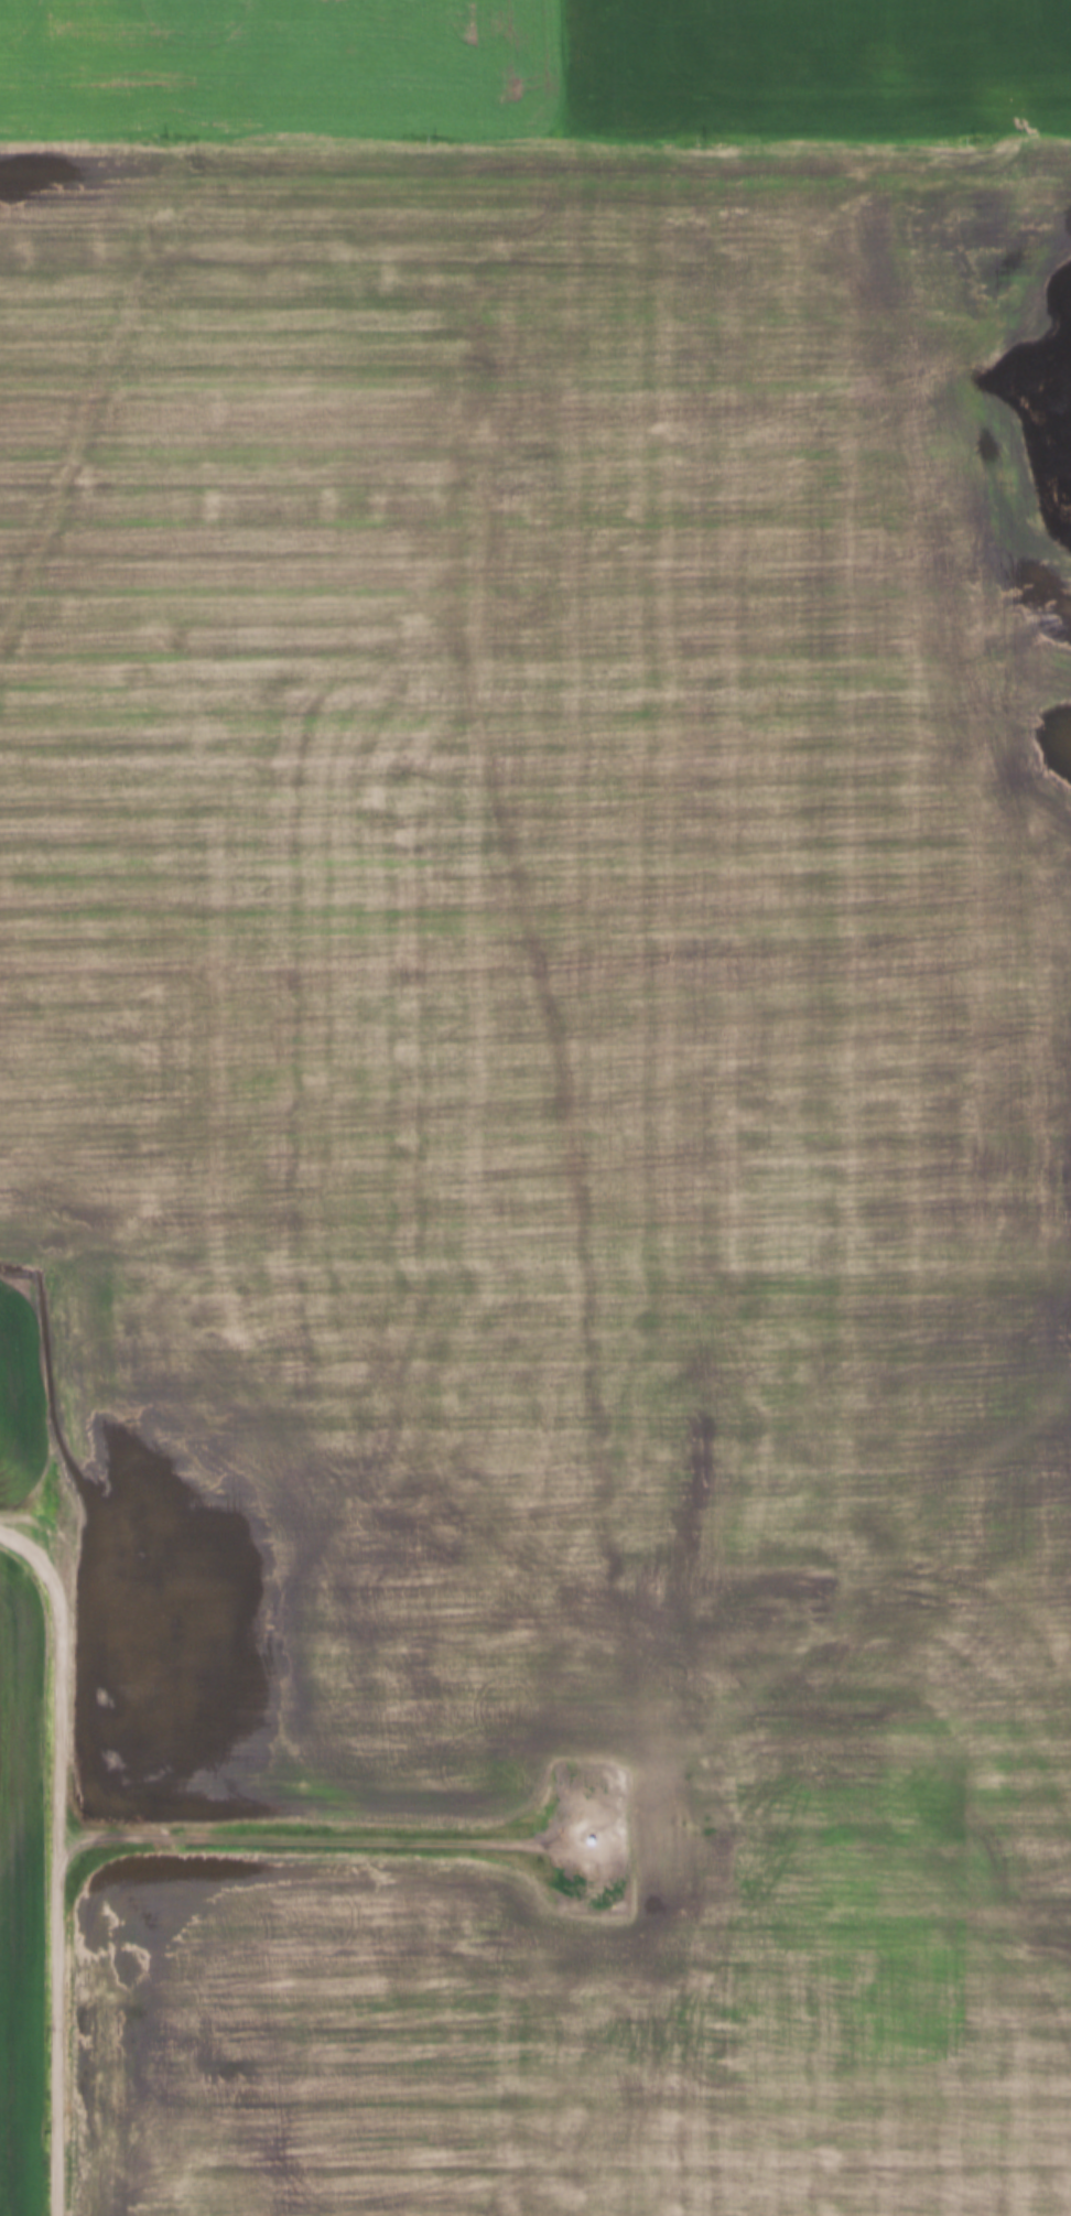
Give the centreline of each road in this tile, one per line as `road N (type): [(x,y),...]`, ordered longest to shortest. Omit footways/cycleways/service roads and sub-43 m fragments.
road 1 (track): [(53,1600),(65,1305),(42,1256),(0,1239)]

